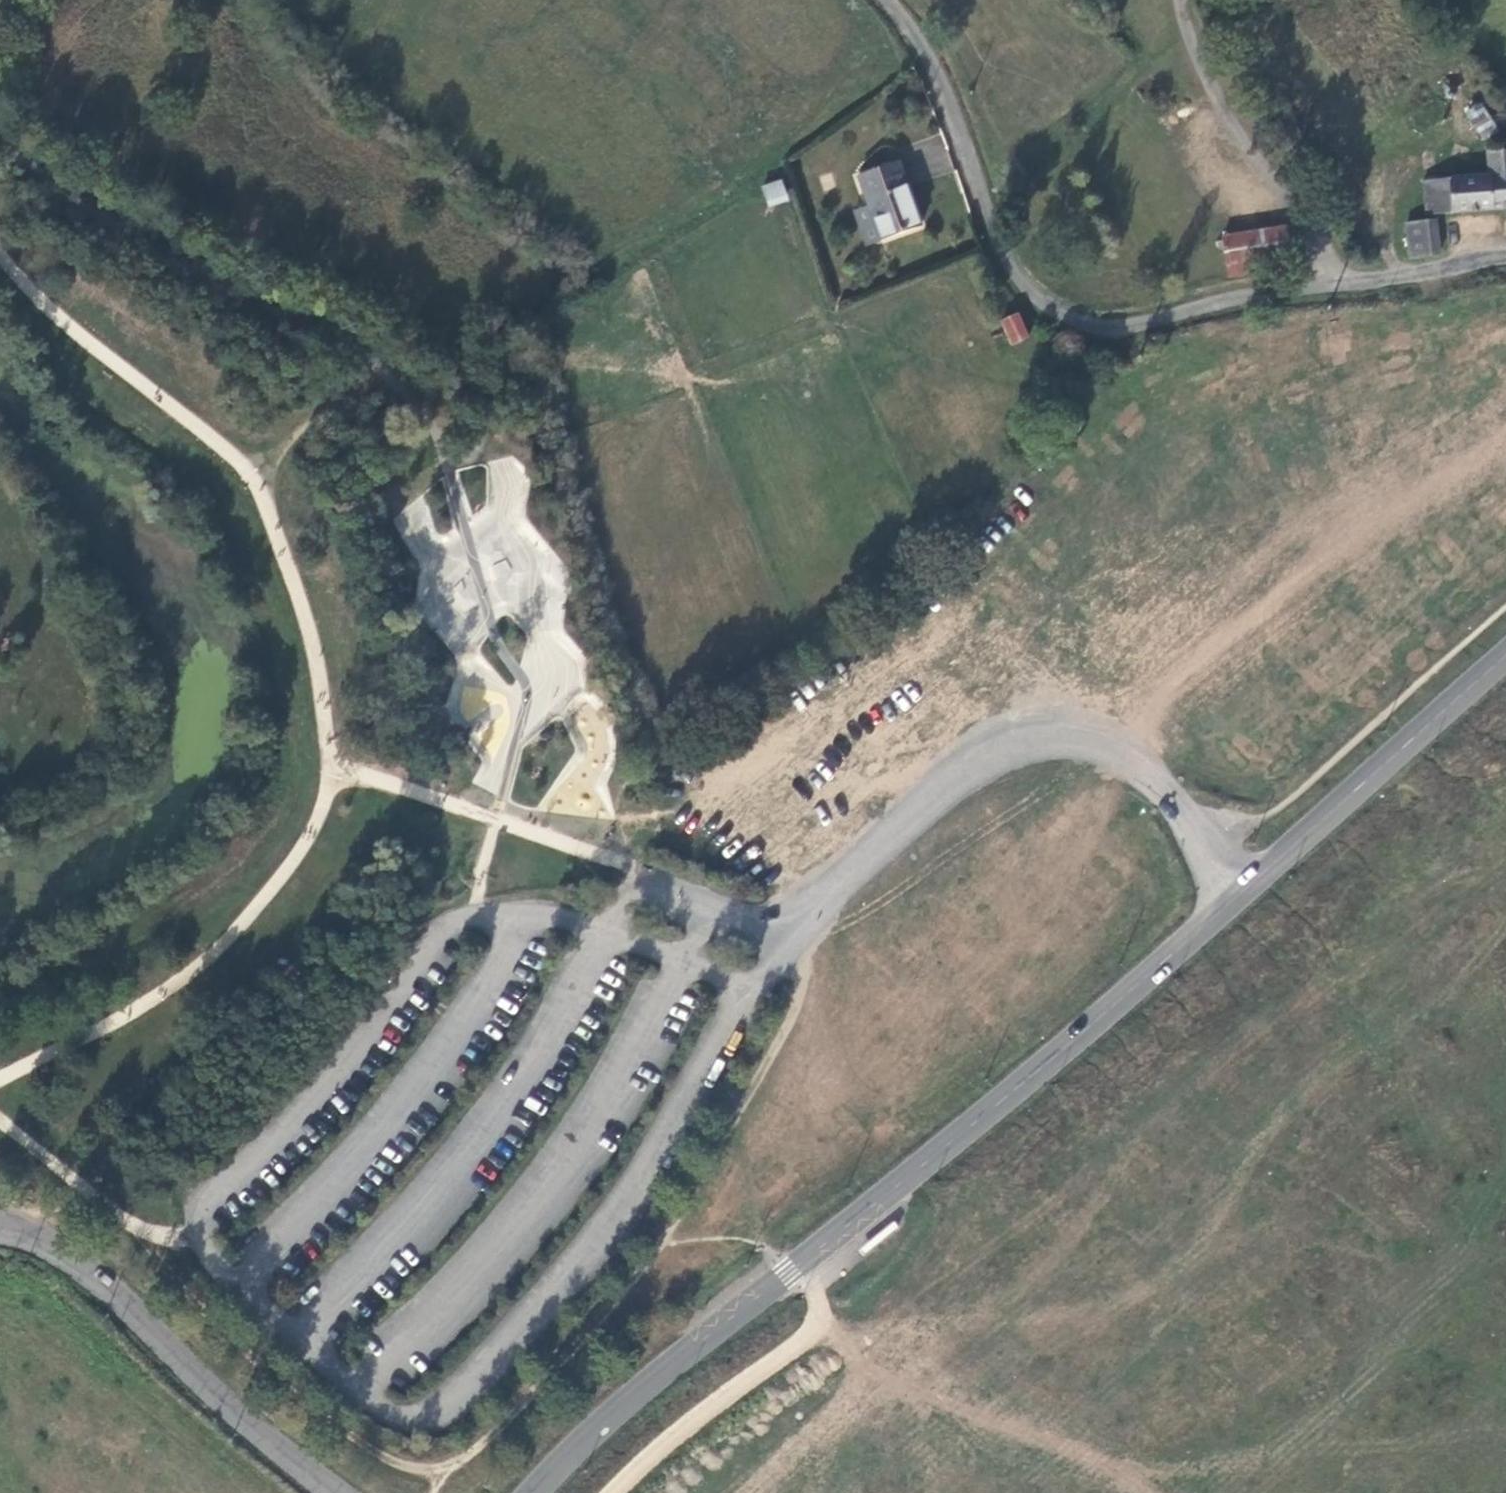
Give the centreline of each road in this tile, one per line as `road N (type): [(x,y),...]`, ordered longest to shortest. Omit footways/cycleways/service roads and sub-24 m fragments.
road 1 (tertiary): [(538,1492),(604,1425),(1505,658)]
road 2 (unclassified): [(1505,263),(1215,304),(1130,330),(1079,325),(1029,293),(1008,267),(925,48),(888,0)]
road 3 (unclassified): [(344,1492),(64,1254),(0,1228)]
road 4 (track): [(1350,288),(1186,56),(1177,0)]

